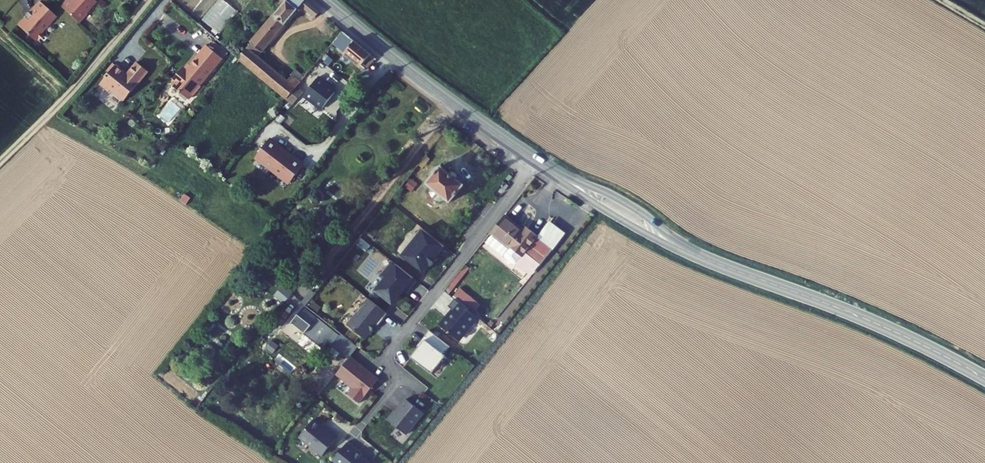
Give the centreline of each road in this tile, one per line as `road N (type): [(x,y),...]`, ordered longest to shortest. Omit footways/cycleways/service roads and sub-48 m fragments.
road 1 (tertiary): [(324,0),(458,106),(673,244),(876,323),(984,378)]
road 2 (track): [(0,164),(76,87),(145,0)]

